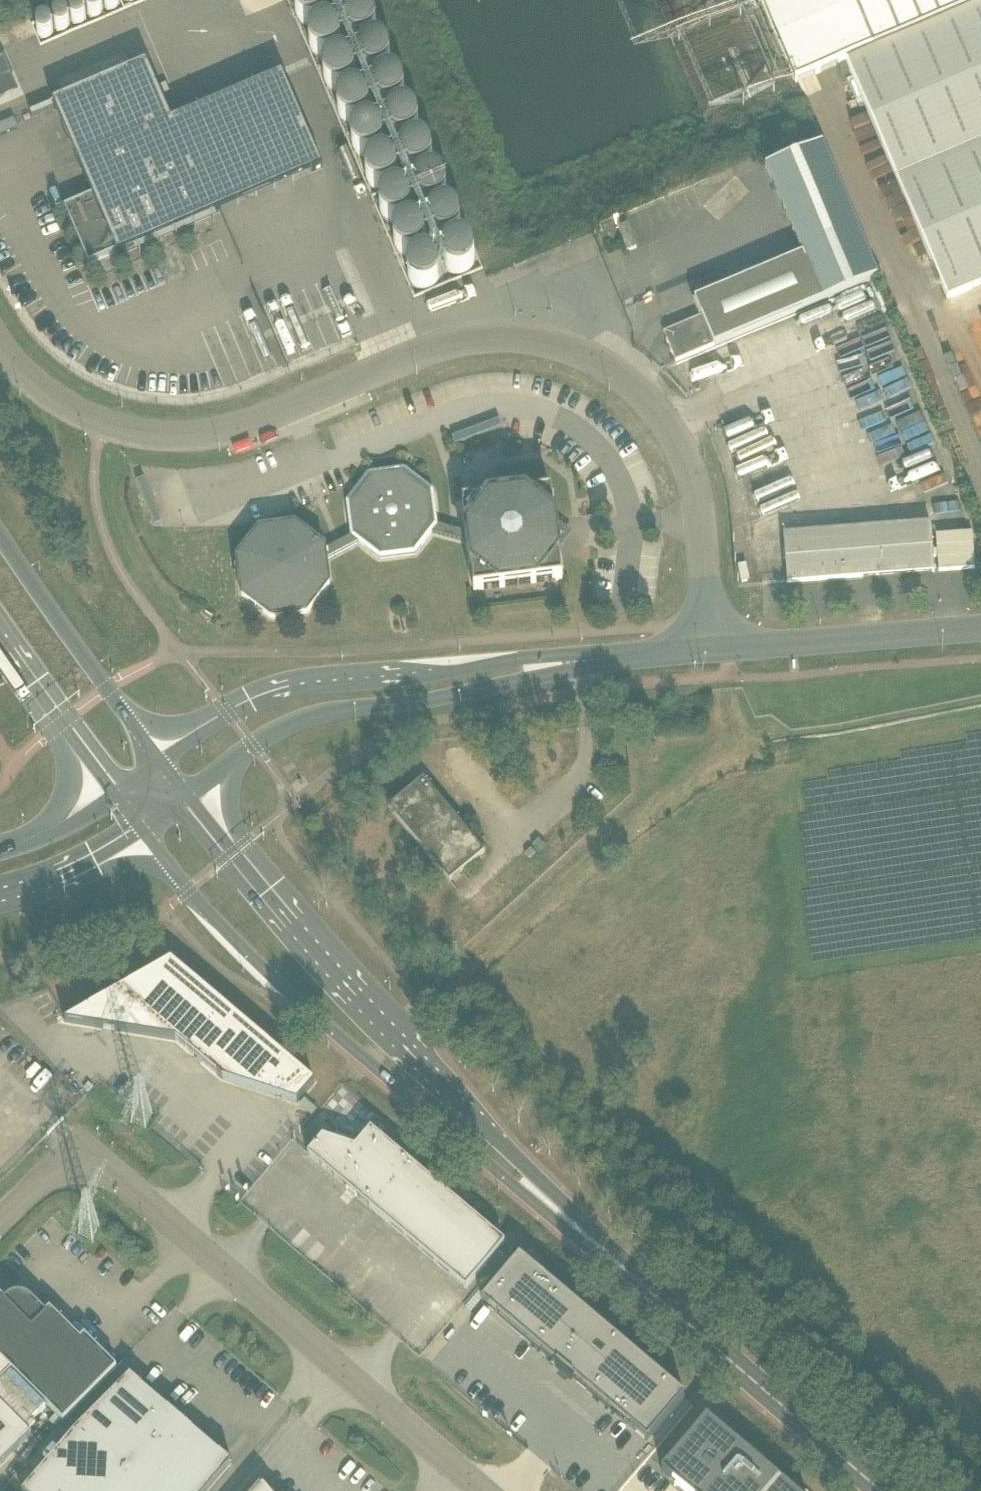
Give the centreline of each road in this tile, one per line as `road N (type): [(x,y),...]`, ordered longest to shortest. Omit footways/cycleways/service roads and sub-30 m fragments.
road 1 (unclassified): [(712,652),(700,506),(677,446),(642,391),(582,351),(519,339),(449,347),(253,429),(174,443),(96,431),(54,408),(0,351)]
road 2 (tertiary): [(143,830),(252,957),(655,1295)]
road 3 (tertiary): [(655,1295),(396,1037),(188,796)]
road 4 (unclassified): [(480,1490),(76,1145),(0,1222)]
road 5 (track): [(731,680),(732,742),(368,1059)]
road 6 (unclassified): [(585,662),(344,679),(278,692),(228,714),(161,762)]
road 7 (unclassified): [(188,796),(297,721),(585,662)]
road 8 (tertiary): [(886,1490),(655,1295)]
road 9 (secondary): [(161,762),(0,528)]
road 10 (unclassified): [(712,652),(980,634)]
road 11 (secondary): [(0,636),(116,796)]
road 12 (secondary): [(0,895),(95,861),(143,830)]
road 13 (secondary): [(116,796),(79,822),(0,851)]
road 14 (unclassified): [(585,662),(712,652)]

